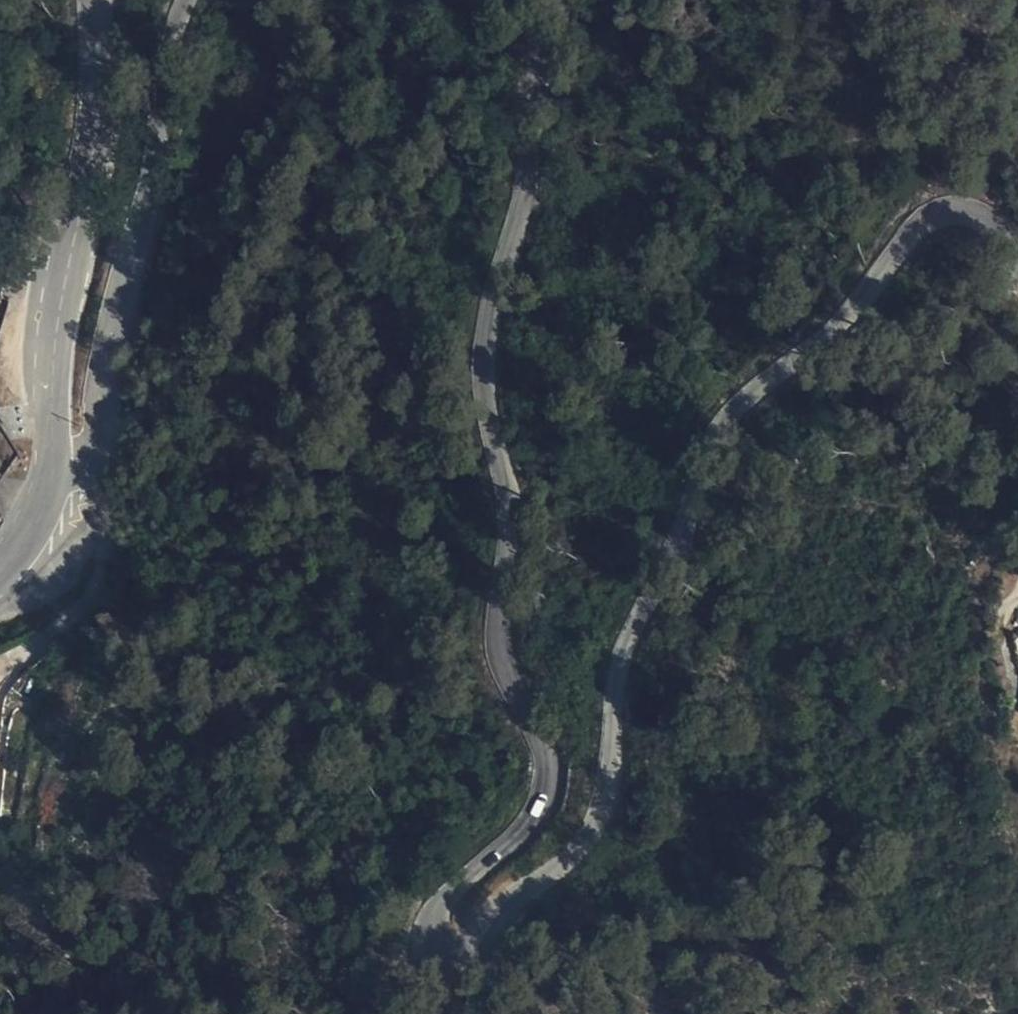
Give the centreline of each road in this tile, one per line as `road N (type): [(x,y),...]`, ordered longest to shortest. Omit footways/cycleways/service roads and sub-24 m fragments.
road 1 (unclassified): [(559,0),(526,195),(489,328),(491,413),(507,498),(500,615),(509,677),(547,755),(546,802),(449,893),(433,930),(447,945),(474,940),(573,852),(603,807),(619,670),(715,426),(750,390),(811,347),(937,210),(967,208),(1002,231),(1017,262)]
road 2 (unclassified): [(58,471),(88,461),(98,436),(110,348),(150,211),(196,0)]
road 3 (tertiary): [(101,0),(98,160),(60,339),(58,471)]
road 4 (tertiary): [(58,471),(44,521),(0,580)]

